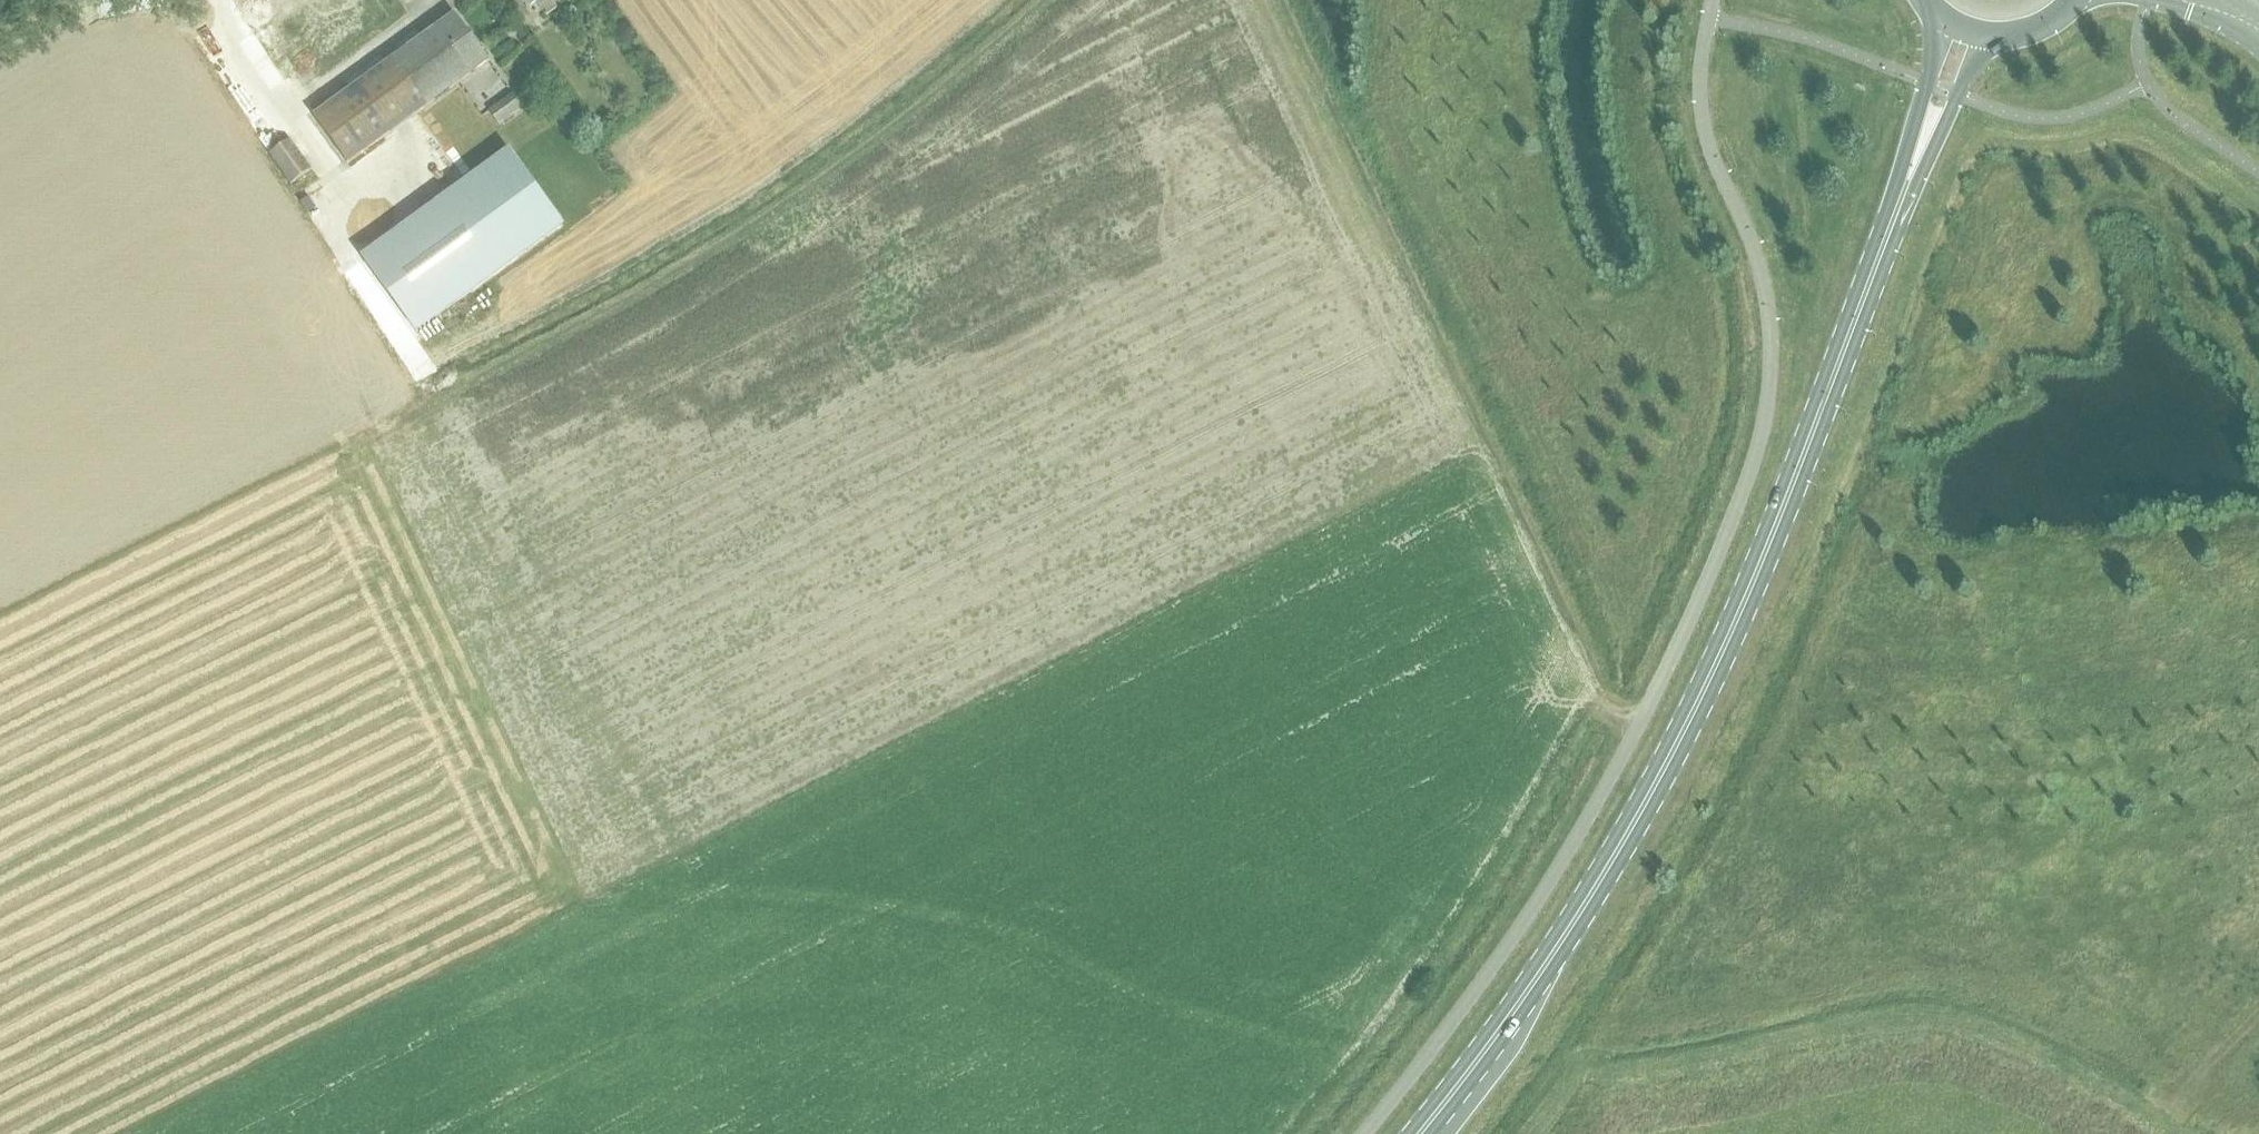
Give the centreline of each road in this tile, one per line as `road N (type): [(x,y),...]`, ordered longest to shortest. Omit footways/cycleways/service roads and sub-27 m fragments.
road 1 (unclassified): [(1360,1133),(1464,1009),(1611,780),(1695,606),(1754,458),(1772,372),(1764,284),(1714,162),(1702,113),(1712,0)]
road 2 (secondary): [(1420,1133),(1628,841),(1735,627),(1906,188)]
road 3 (secondary): [(1942,17),(1906,188)]
road 4 (secondary): [(1906,188),(1990,36)]
road 5 (track): [(351,269),(439,406)]

